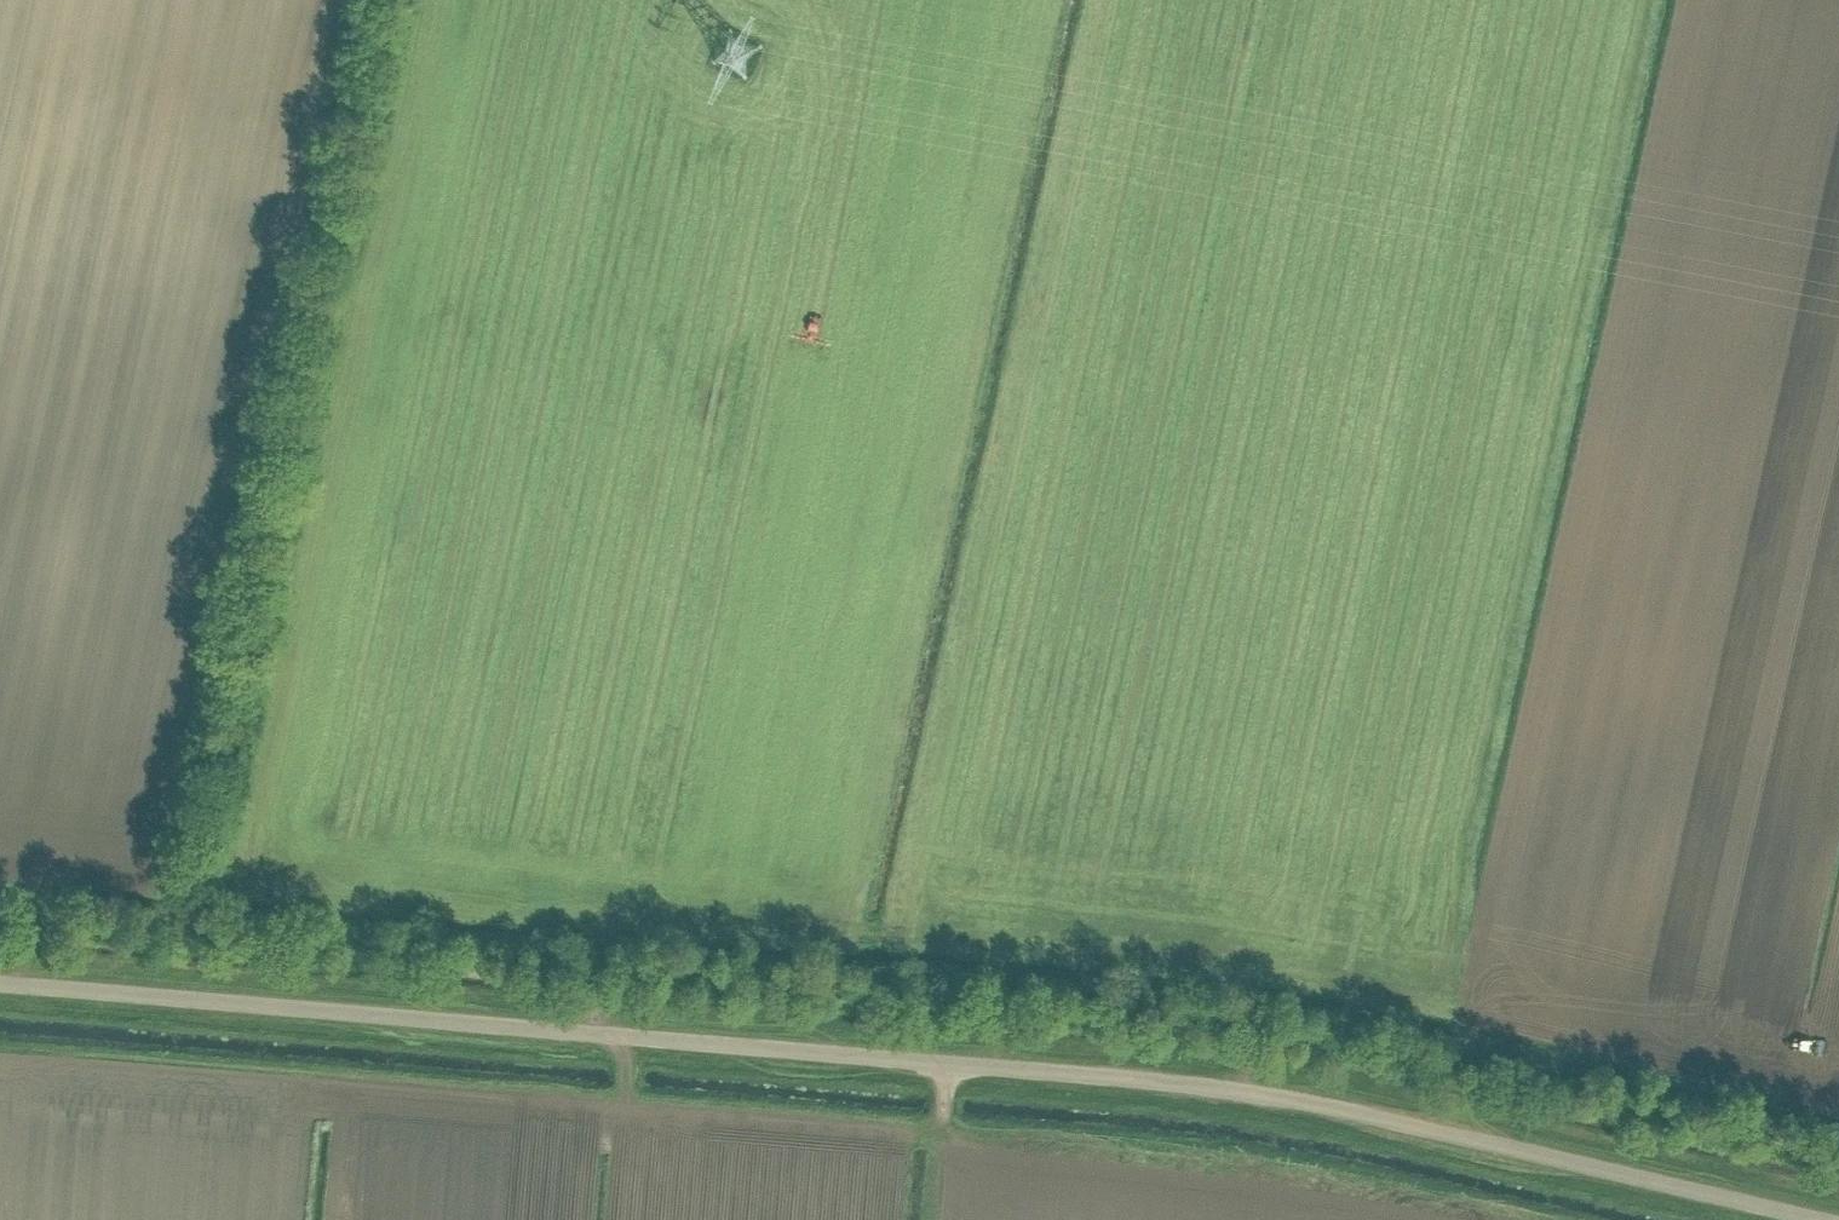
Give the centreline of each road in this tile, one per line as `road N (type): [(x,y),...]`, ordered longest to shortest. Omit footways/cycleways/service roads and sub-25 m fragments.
road 1 (unclassified): [(1823,1219),(1268,1095),(0,983)]

